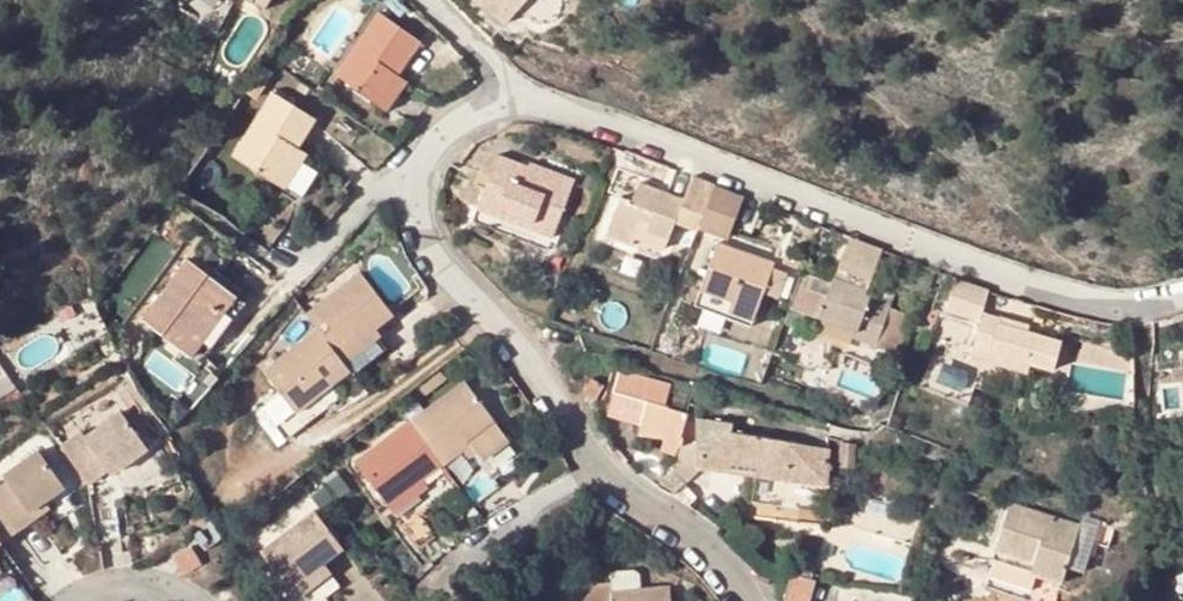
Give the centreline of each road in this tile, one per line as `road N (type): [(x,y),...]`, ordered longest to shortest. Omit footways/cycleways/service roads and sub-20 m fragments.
road 1 (residential): [(1182,293),(1134,307),(611,122),(516,100)]
road 2 (residential): [(412,182),(433,255),(520,345),(599,467),(648,510),(705,538),(747,600)]
road 3 (residential): [(412,182),(366,200),(290,287)]
road 4 (residential): [(516,100),(449,129),(412,182)]
road 5 (residential): [(516,100),(496,67),(431,0)]

